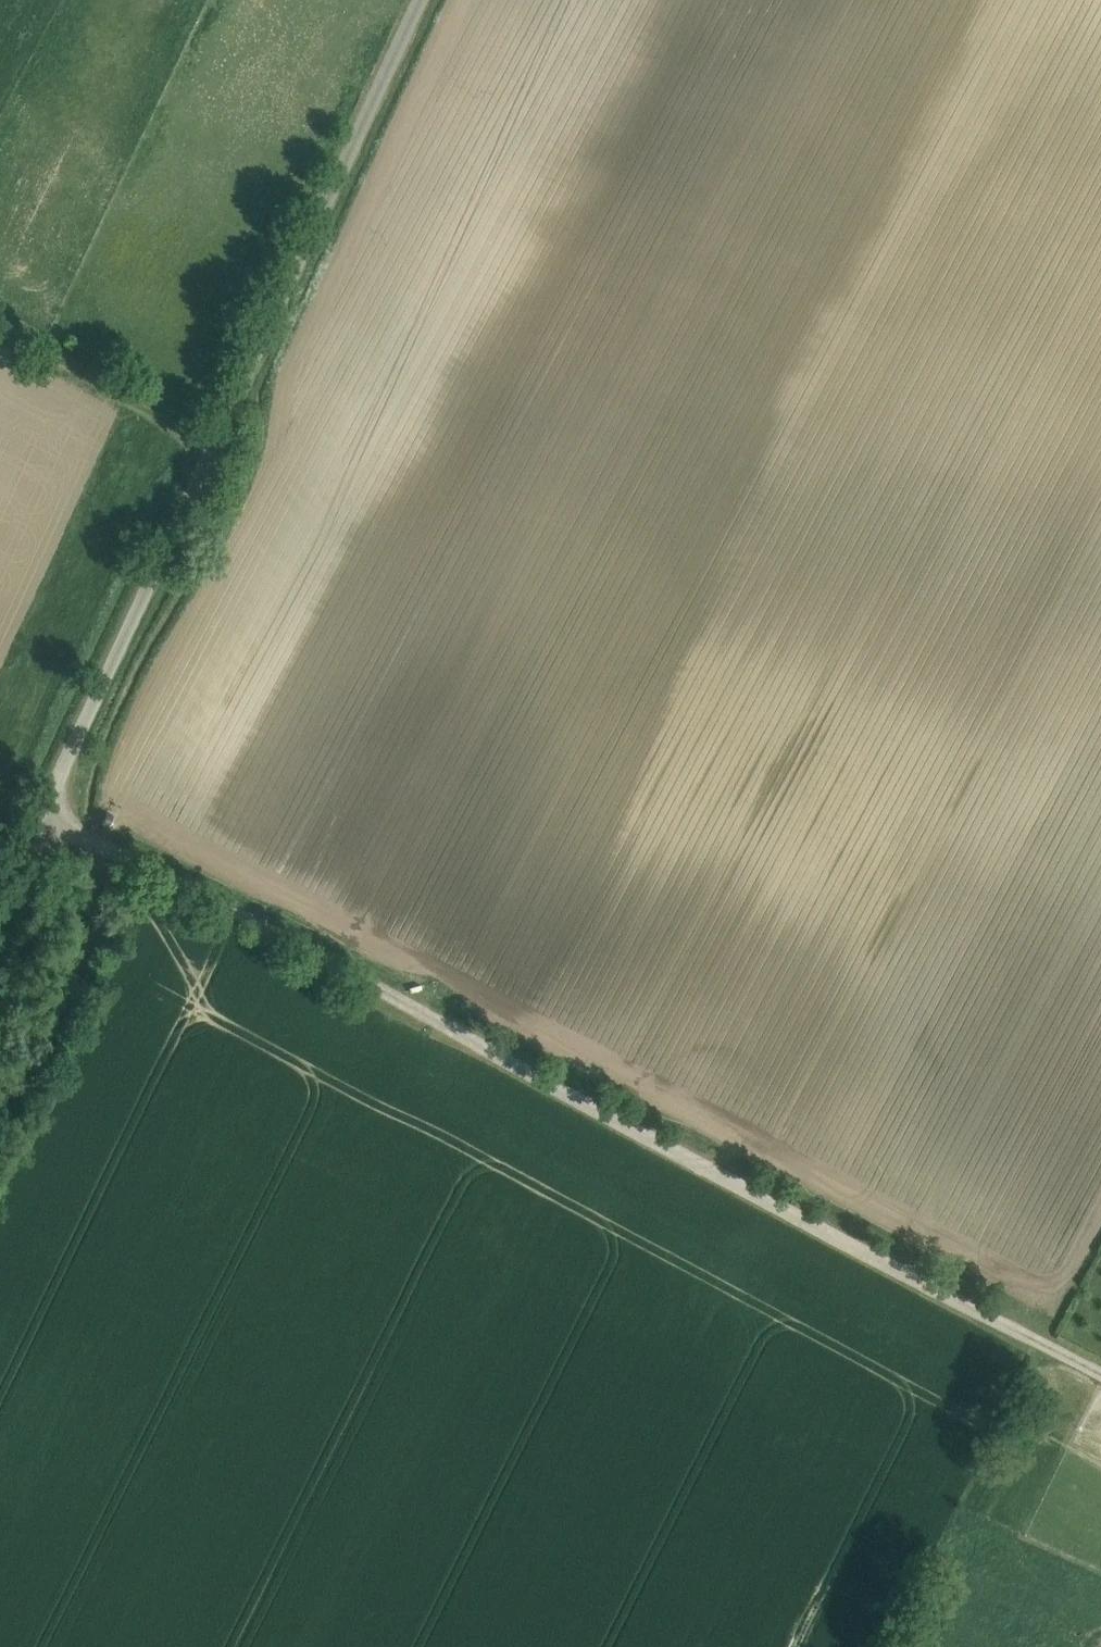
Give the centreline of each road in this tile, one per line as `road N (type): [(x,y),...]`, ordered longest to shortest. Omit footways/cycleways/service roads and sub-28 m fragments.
road 1 (track): [(1100,1367),(49,806)]
road 2 (track): [(0,911),(420,0)]

